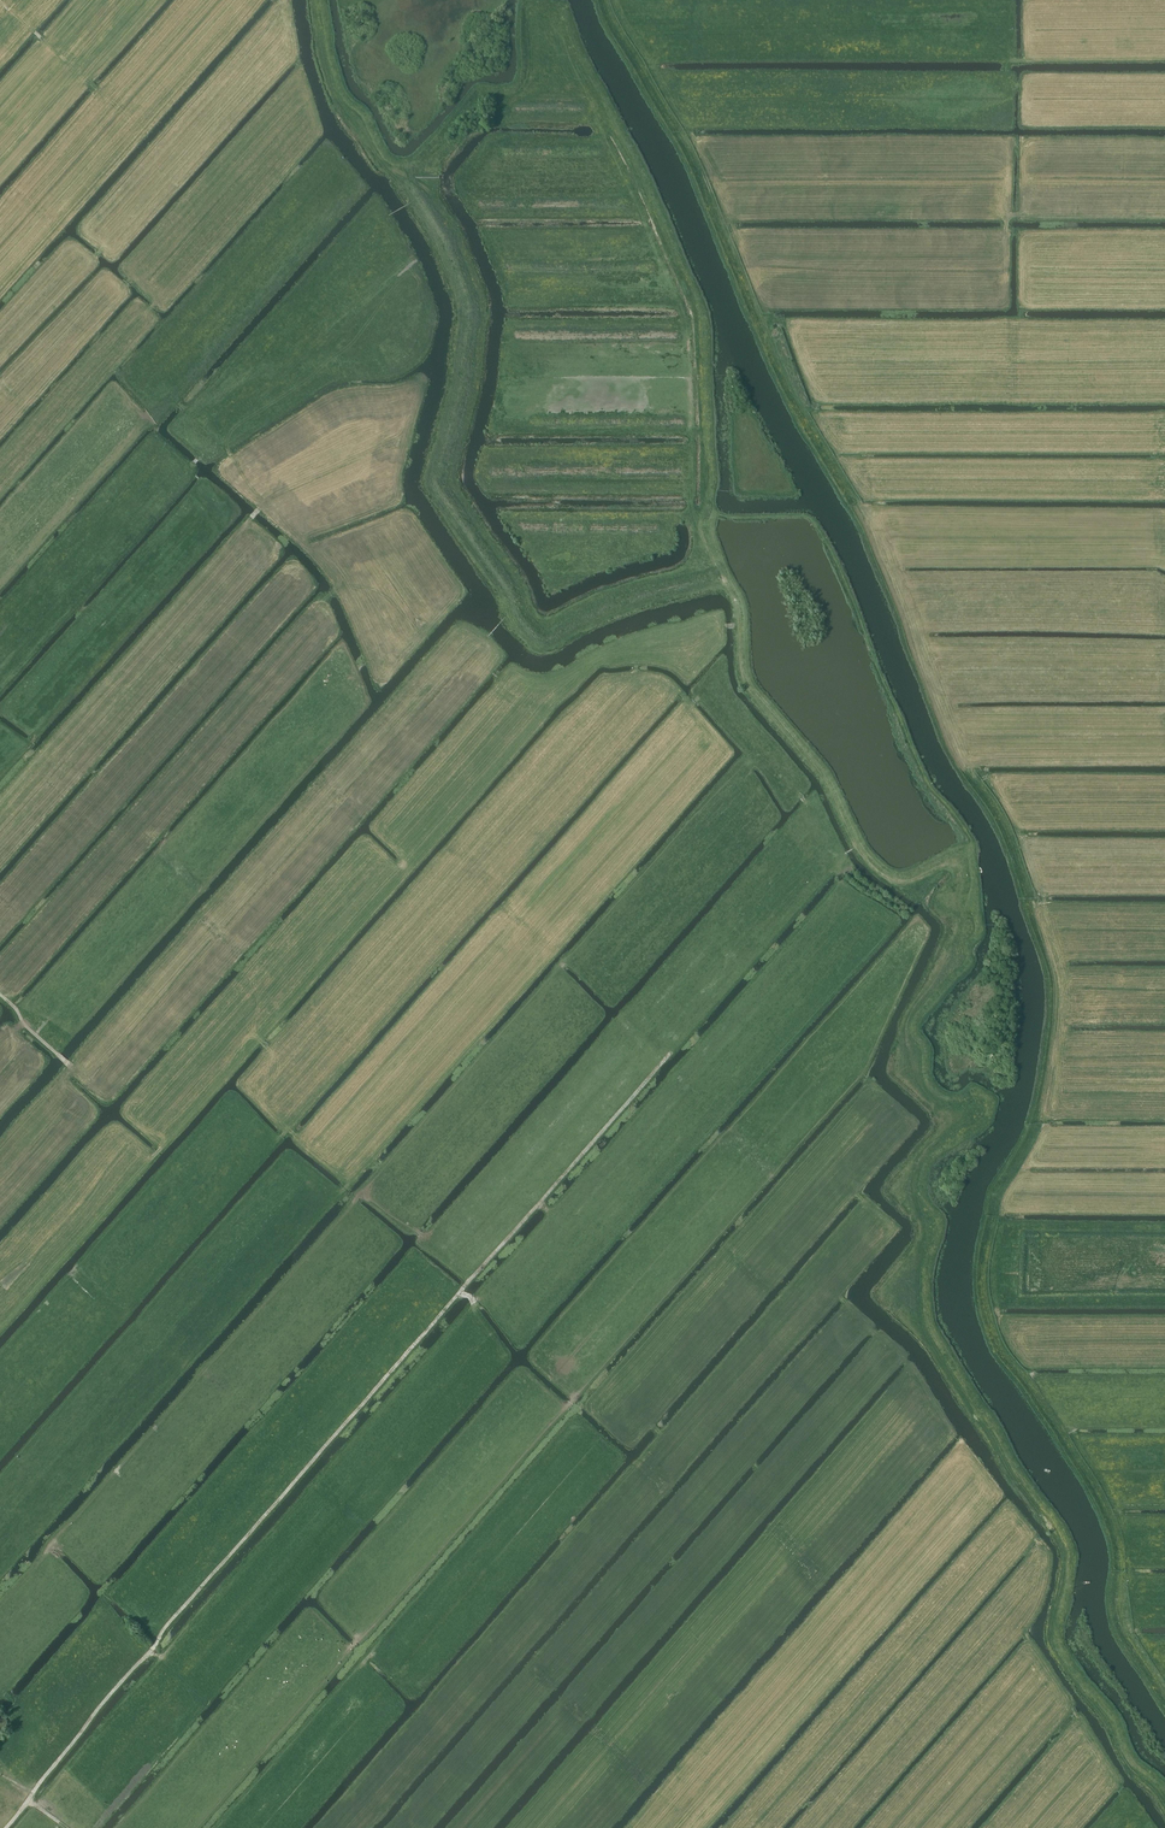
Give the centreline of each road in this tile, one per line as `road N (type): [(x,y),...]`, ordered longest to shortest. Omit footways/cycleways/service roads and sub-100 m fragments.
road 1 (track): [(459,1294),(164,1630),(6,1827)]
road 2 (track): [(672,1051),(459,1294),(474,1299)]

